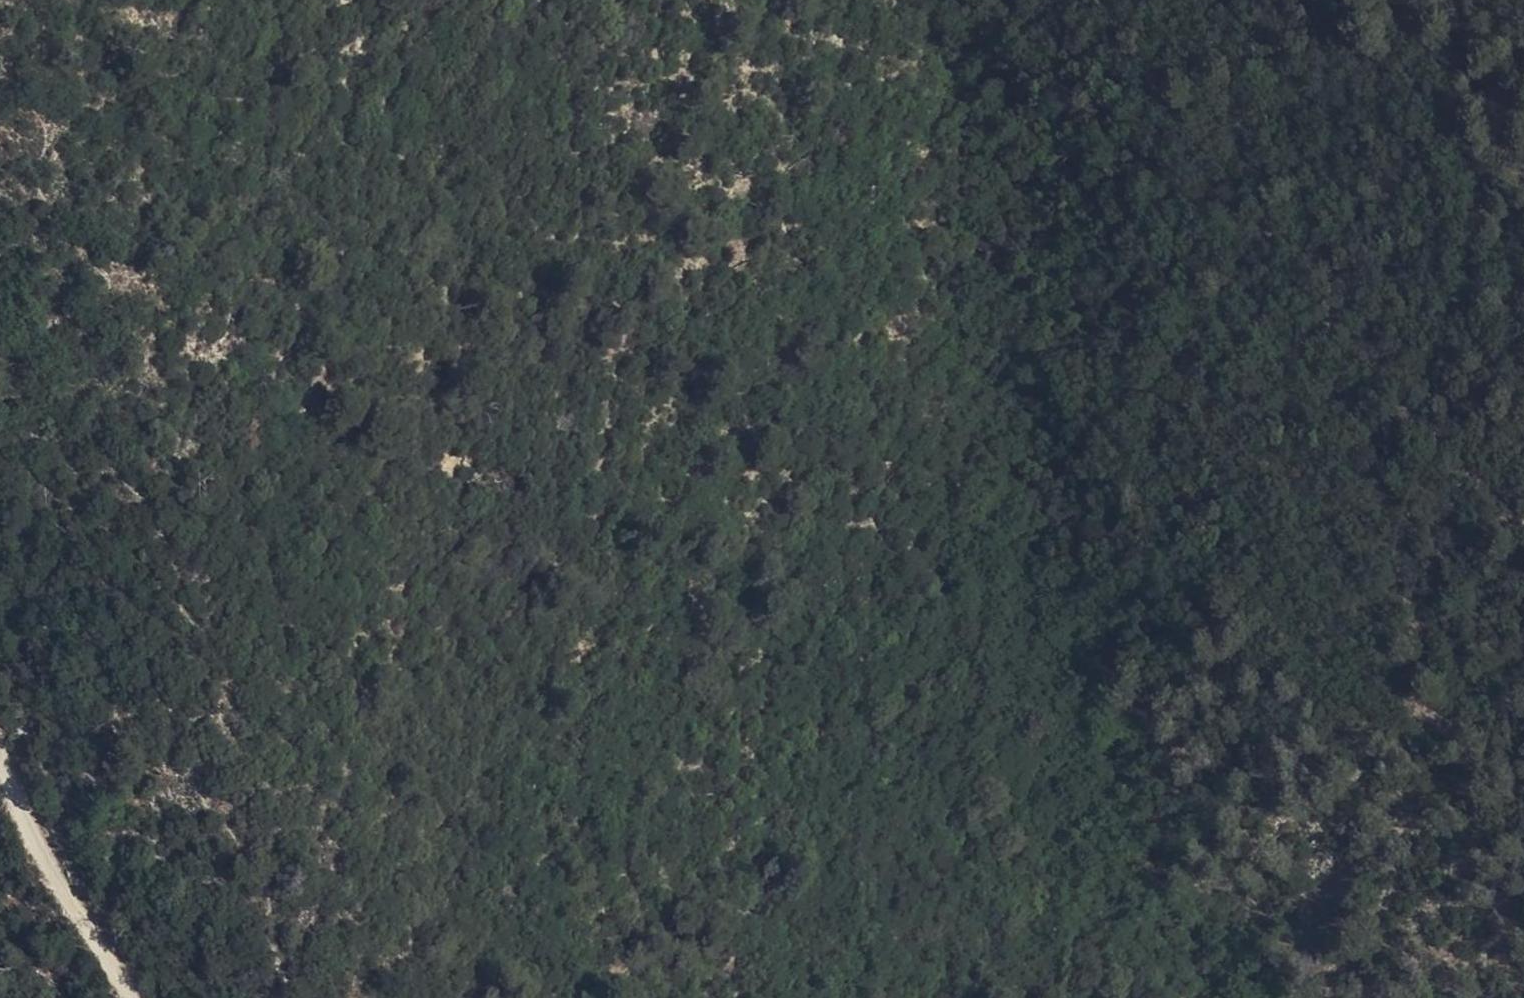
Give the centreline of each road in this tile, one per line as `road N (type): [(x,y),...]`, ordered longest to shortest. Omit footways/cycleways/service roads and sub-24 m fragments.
road 1 (track): [(0,737),(114,949),(150,997)]

